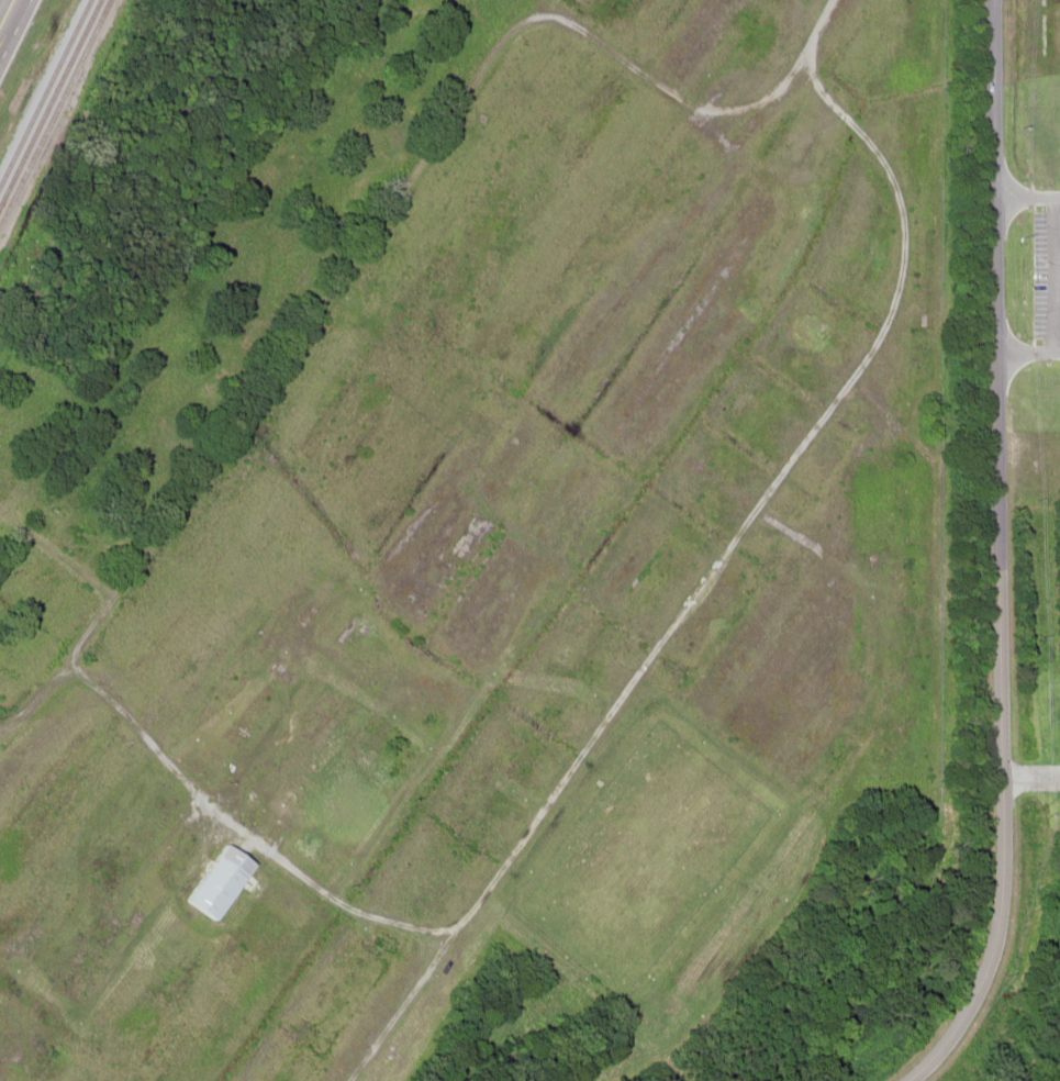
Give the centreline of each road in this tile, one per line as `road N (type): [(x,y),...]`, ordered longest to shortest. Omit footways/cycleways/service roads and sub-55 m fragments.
road 1 (residential): [(994,0),(991,905),(980,969),(959,1016),(896,1080)]

